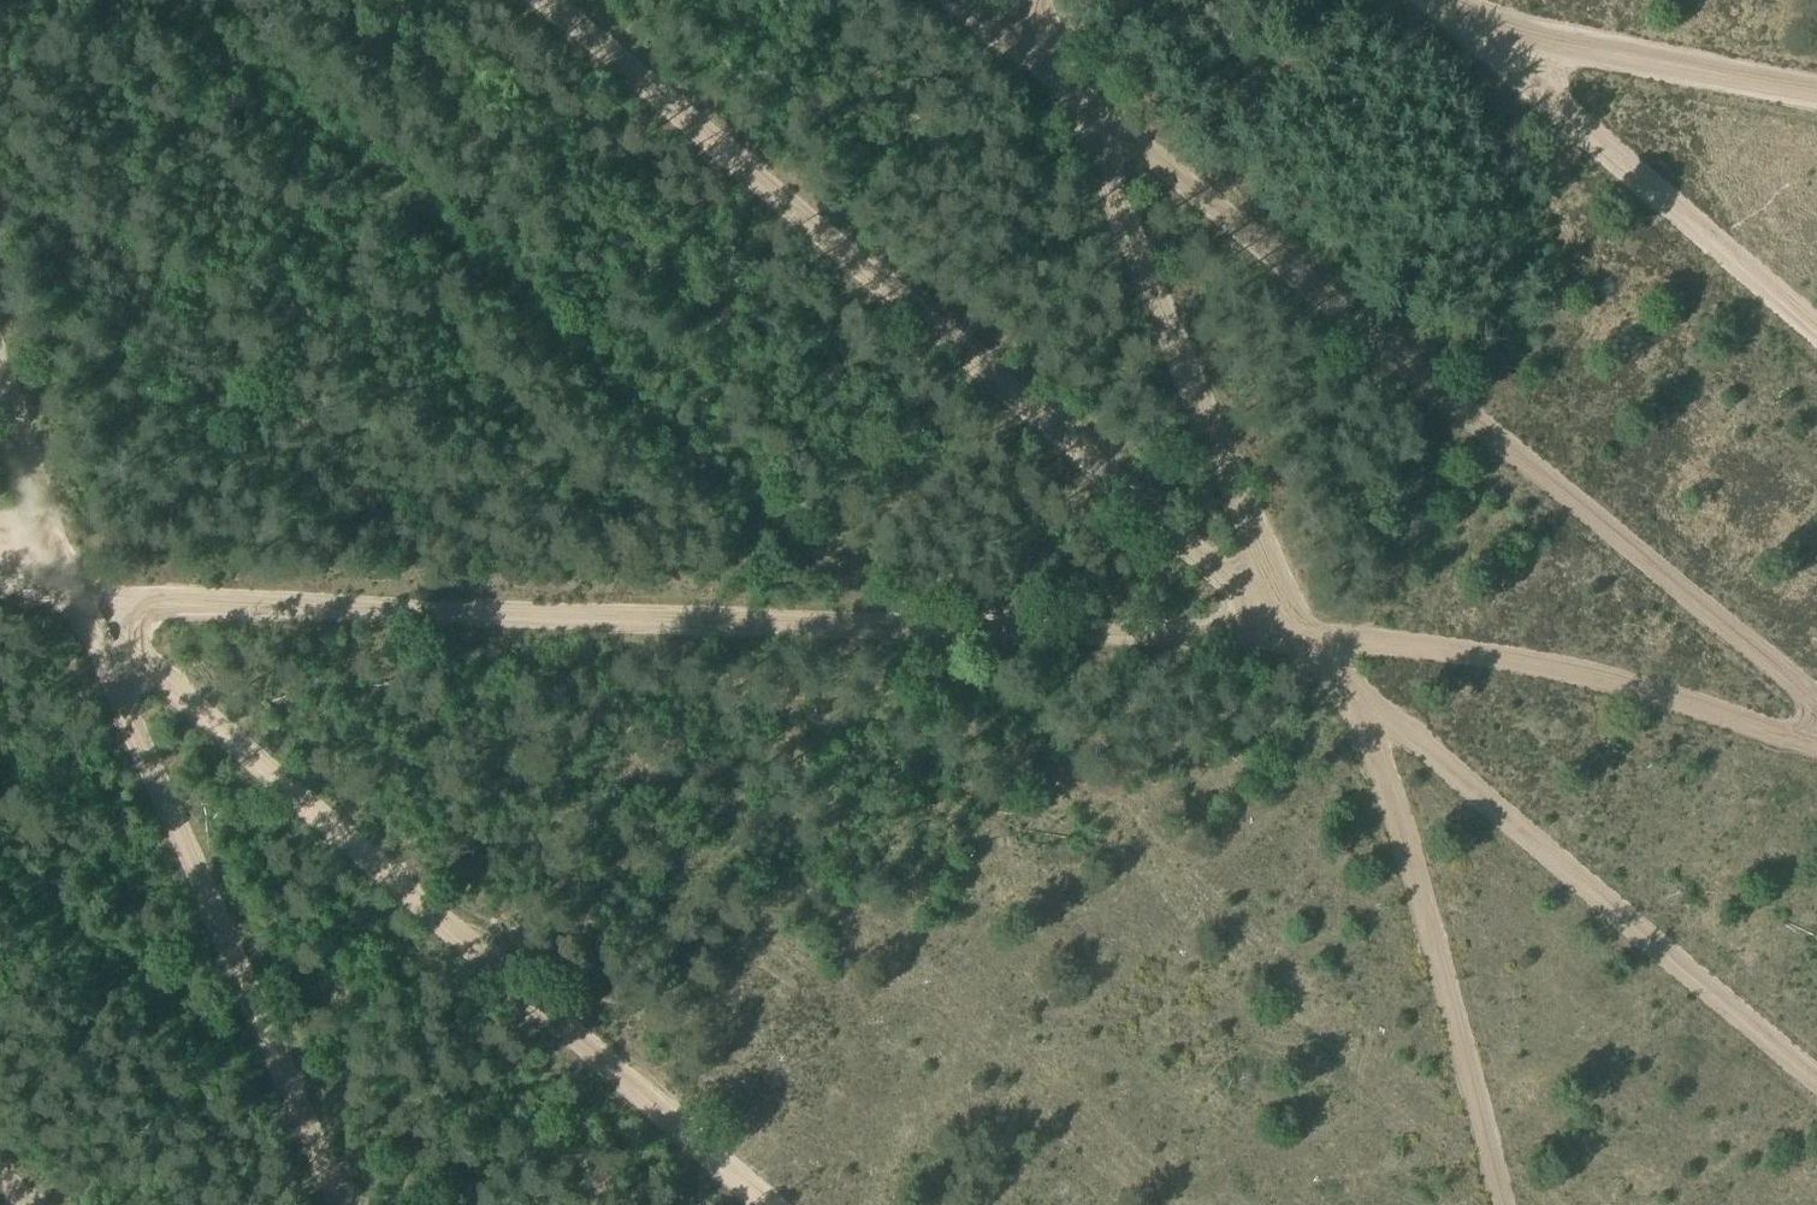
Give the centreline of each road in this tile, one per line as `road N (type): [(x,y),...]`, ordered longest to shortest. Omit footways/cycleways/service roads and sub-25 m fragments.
road 1 (track): [(1437,0),(1816,325)]

